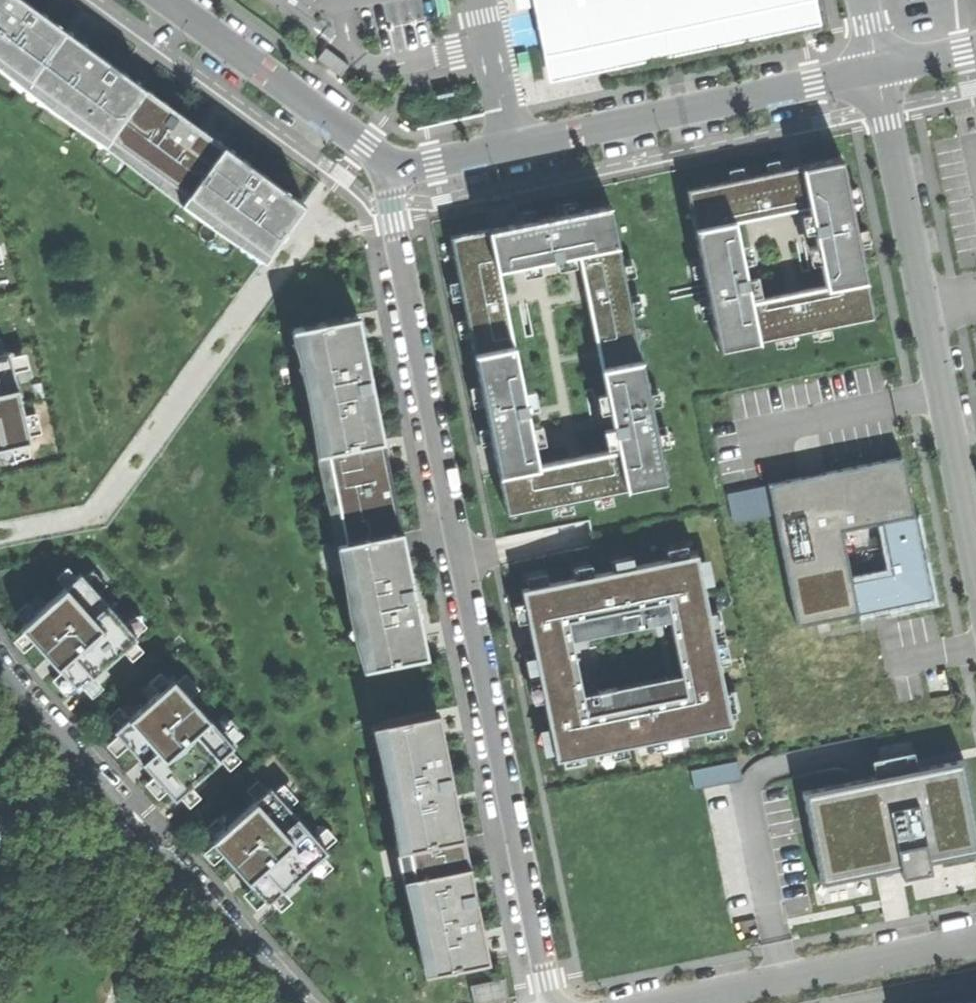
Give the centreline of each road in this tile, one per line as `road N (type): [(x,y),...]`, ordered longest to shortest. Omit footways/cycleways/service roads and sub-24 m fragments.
road 1 (residential): [(392,171),(460,560),(554,1002)]
road 2 (residential): [(392,171),(877,69)]
road 3 (residential): [(877,69),(975,540)]
road 4 (tertiary): [(295,1002),(0,661)]
road 5 (residential): [(664,1002),(975,938)]
road 6 (residential): [(392,171),(168,0)]

